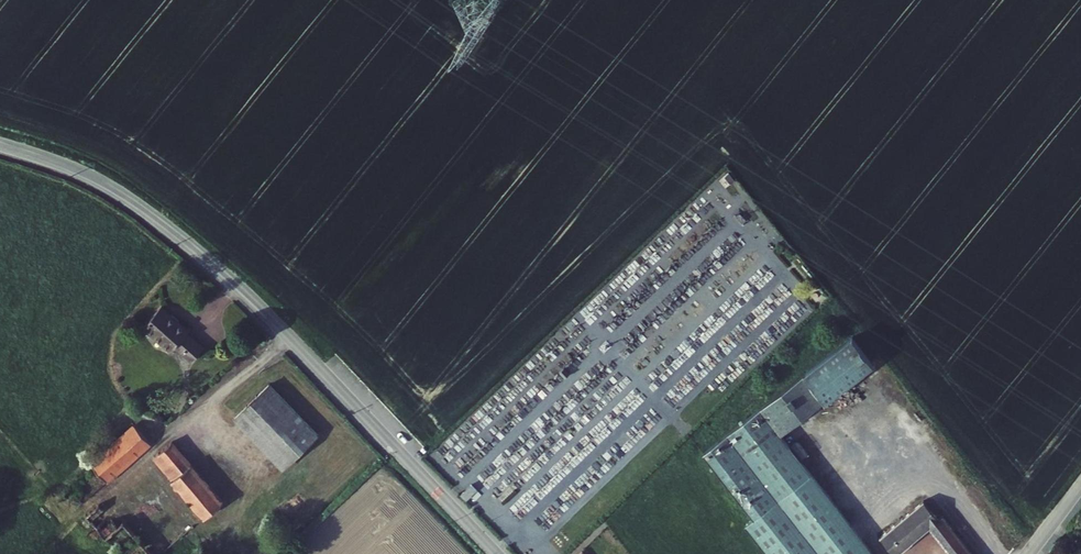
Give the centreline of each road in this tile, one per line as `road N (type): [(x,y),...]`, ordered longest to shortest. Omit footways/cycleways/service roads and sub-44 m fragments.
road 1 (unclassified): [(495,553),(203,256),(107,185),(0,144)]

